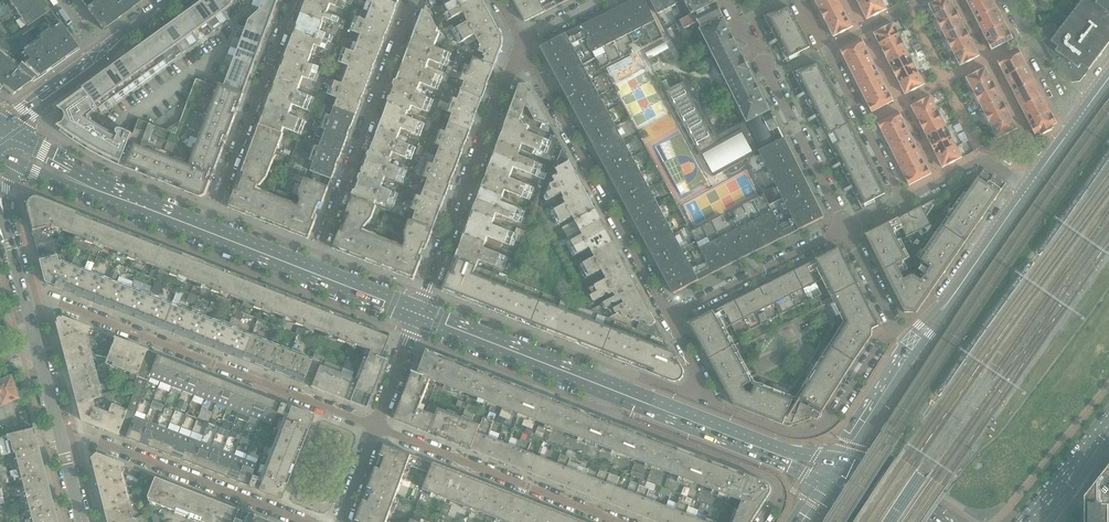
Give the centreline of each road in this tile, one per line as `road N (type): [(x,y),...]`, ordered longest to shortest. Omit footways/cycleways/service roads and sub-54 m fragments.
road 1 (residential): [(376,427),(55,305),(24,306)]
road 2 (residential): [(523,44),(670,317)]
road 3 (residential): [(559,371),(575,400),(773,478),(778,495),(761,521)]
road 4 (residential): [(308,272),(413,0)]
road 5 (residential): [(417,314),(523,44)]
road 6 (residential): [(925,0),(825,51),(904,202)]
road 7 (residential): [(376,427),(619,521)]
road 8 (residential): [(58,438),(82,437),(302,521)]
road 9 (residential): [(697,398),(808,433),(834,415),(893,325)]
road 10 (residential): [(292,0),(205,233)]
road 11 (secondary): [(775,454),(570,375)]
road 12 (residential): [(670,317),(849,230)]
road 13 (residential): [(918,343),(1028,188)]
road 14 (residential): [(849,230),(766,64)]
road 15 (secondary): [(559,371),(417,314)]
road 16 (residential): [(904,202),(988,161),(1028,188)]
road 17 (residential): [(841,459),(918,343)]
road 18 (residential): [(1080,116),(1055,91),(1008,0)]
road 19 (residential): [(697,398),(626,373),(570,375)]
road 20 (tertiary): [(1108,417),(1028,521)]
road 21 (secondary): [(944,521),(868,468),(841,459)]
road 22 (residential): [(101,57),(1,125)]

